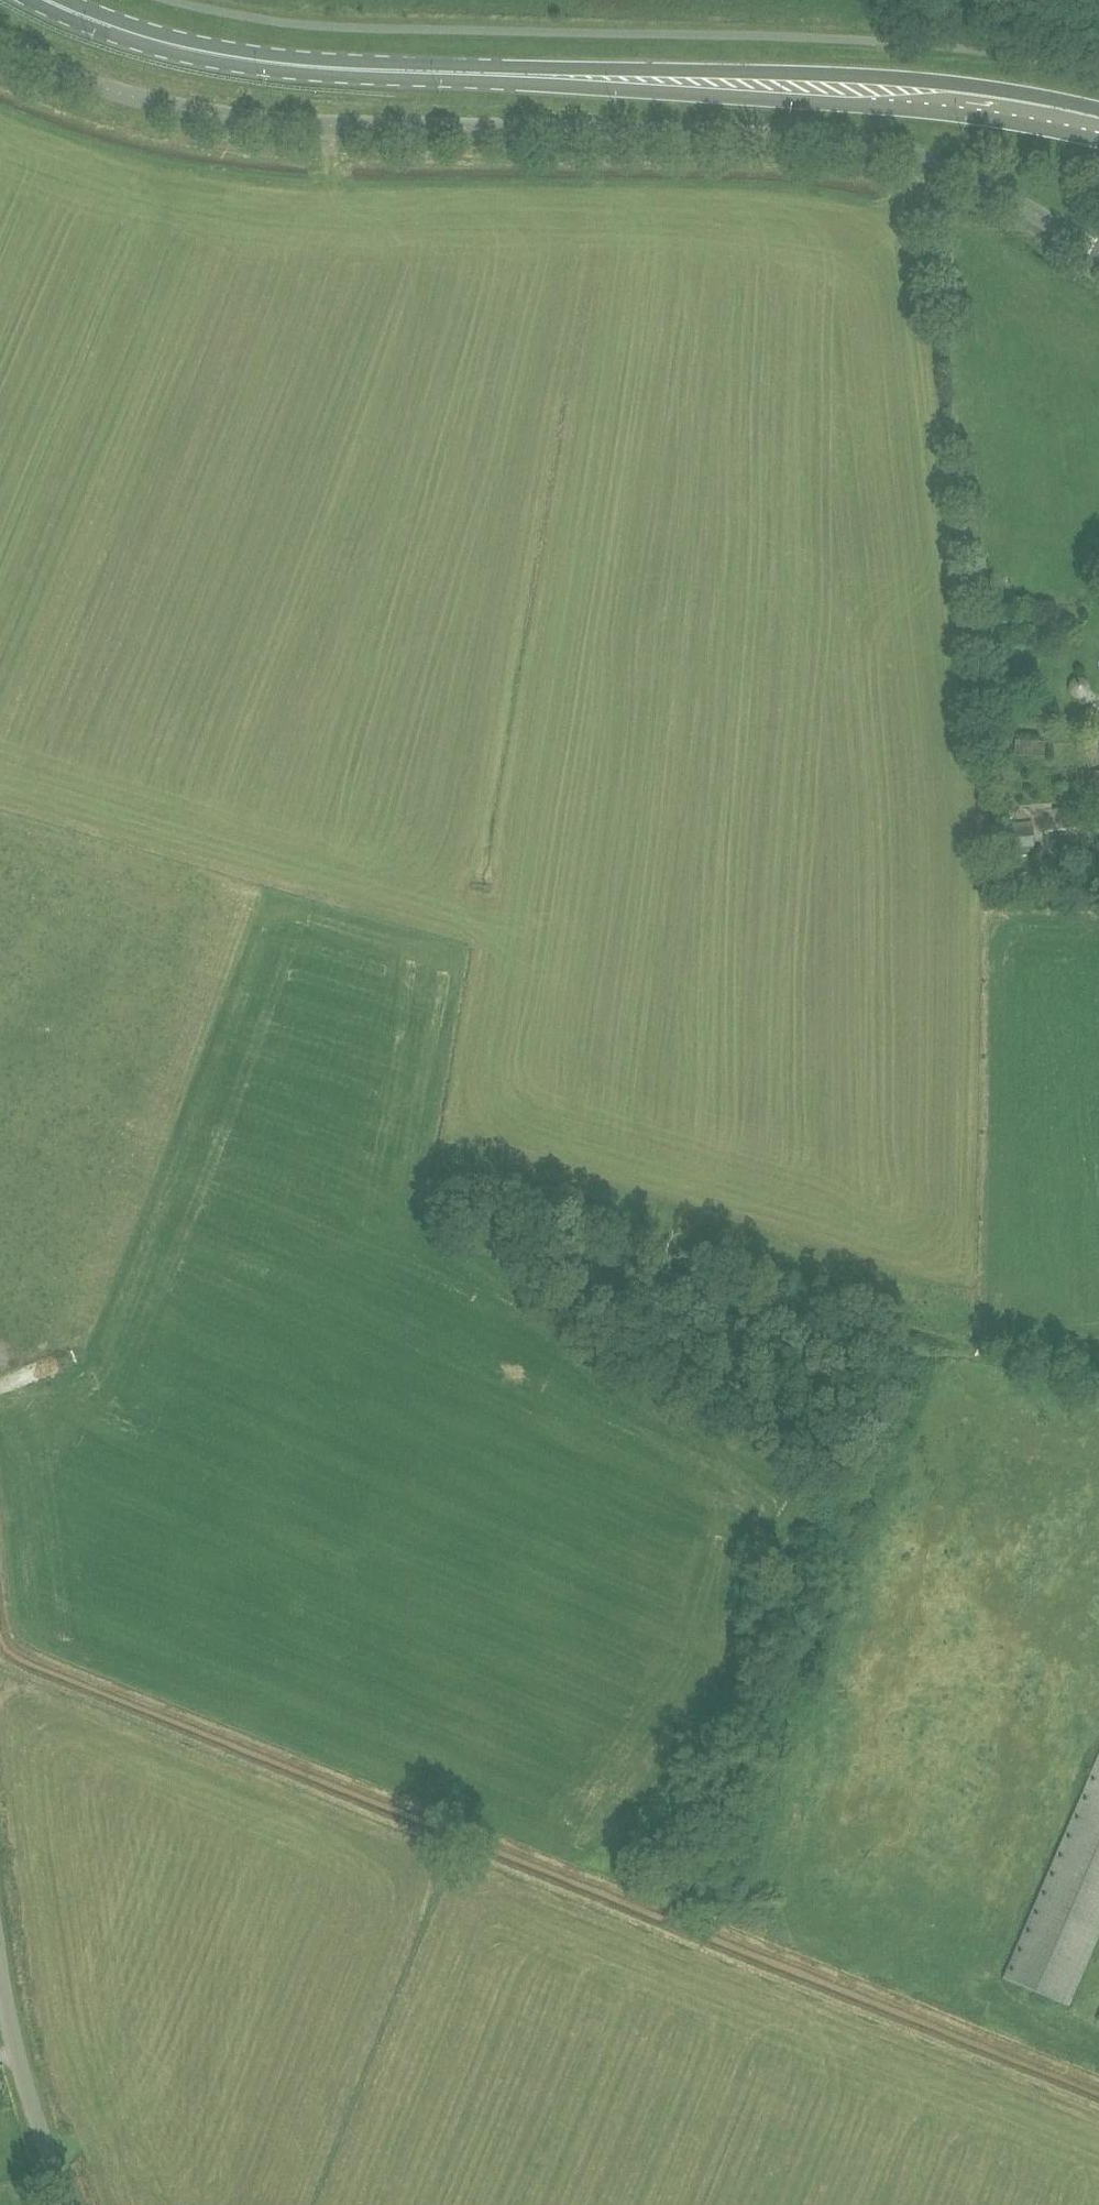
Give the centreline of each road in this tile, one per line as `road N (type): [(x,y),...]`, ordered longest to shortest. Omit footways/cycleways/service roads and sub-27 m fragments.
road 1 (unclassified): [(1098,251),(966,176),(865,145),(239,118),(134,97),(0,43)]
road 2 (primary): [(1098,127),(998,105),(868,92),(277,64),(176,46),(46,0)]
road 3 (unclassified): [(78,2204),(8,1999),(0,1924)]

